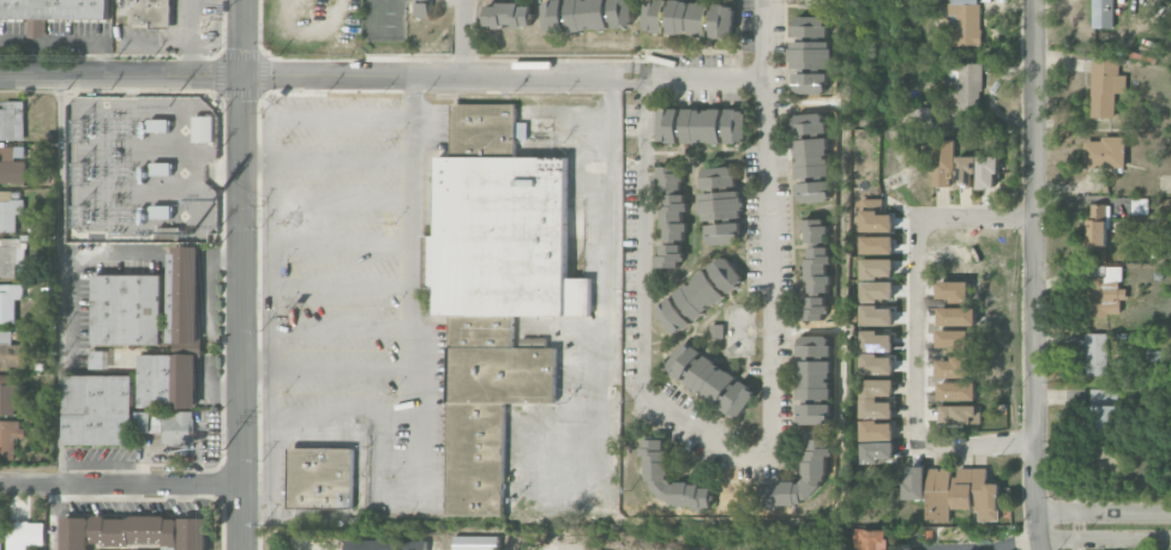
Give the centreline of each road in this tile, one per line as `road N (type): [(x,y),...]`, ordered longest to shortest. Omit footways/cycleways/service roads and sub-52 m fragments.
road 1 (residential): [(1041,549),(1034,513),(1035,0)]
road 2 (secondary): [(242,549),(242,75)]
road 3 (residential): [(1035,217),(915,217),(915,446),(1034,446)]
road 4 (residential): [(644,77),(242,75)]
road 5 (residential): [(242,486),(0,485)]
road 6 (tertiary): [(242,75),(0,75)]
road 7 (residential): [(1170,515),(1034,513)]

